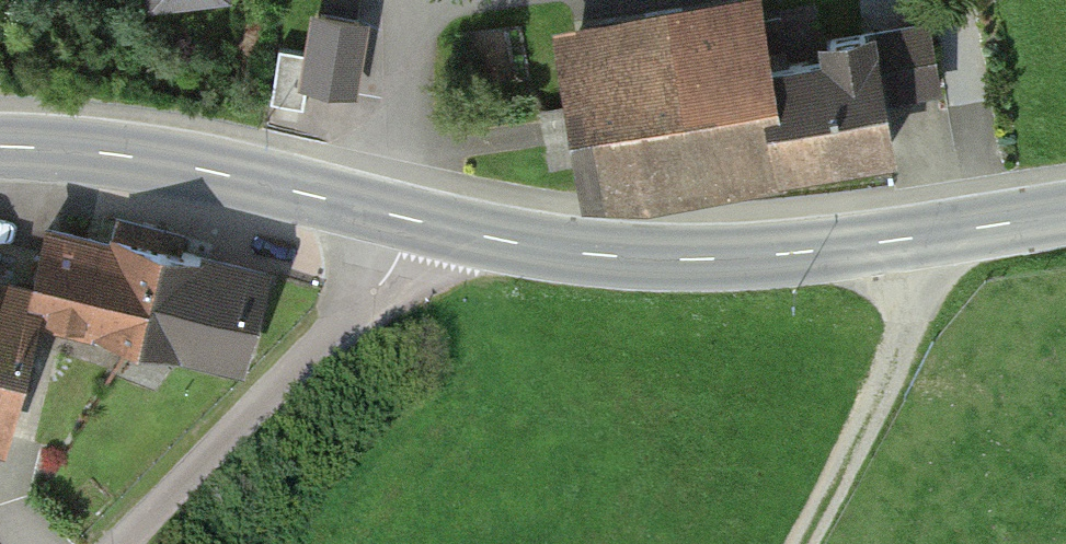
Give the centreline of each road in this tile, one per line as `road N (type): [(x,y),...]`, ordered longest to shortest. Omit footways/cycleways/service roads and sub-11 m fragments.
road 1 (tertiary): [(405,219),(536,248),(725,260),(1065,214)]
road 2 (residential): [(127,543),(376,289),(401,251),(405,219)]
road 3 (tertiary): [(0,148),(76,150),(229,175),(405,219)]
road 4 (track): [(910,238),(916,270),(910,325),(808,543)]

